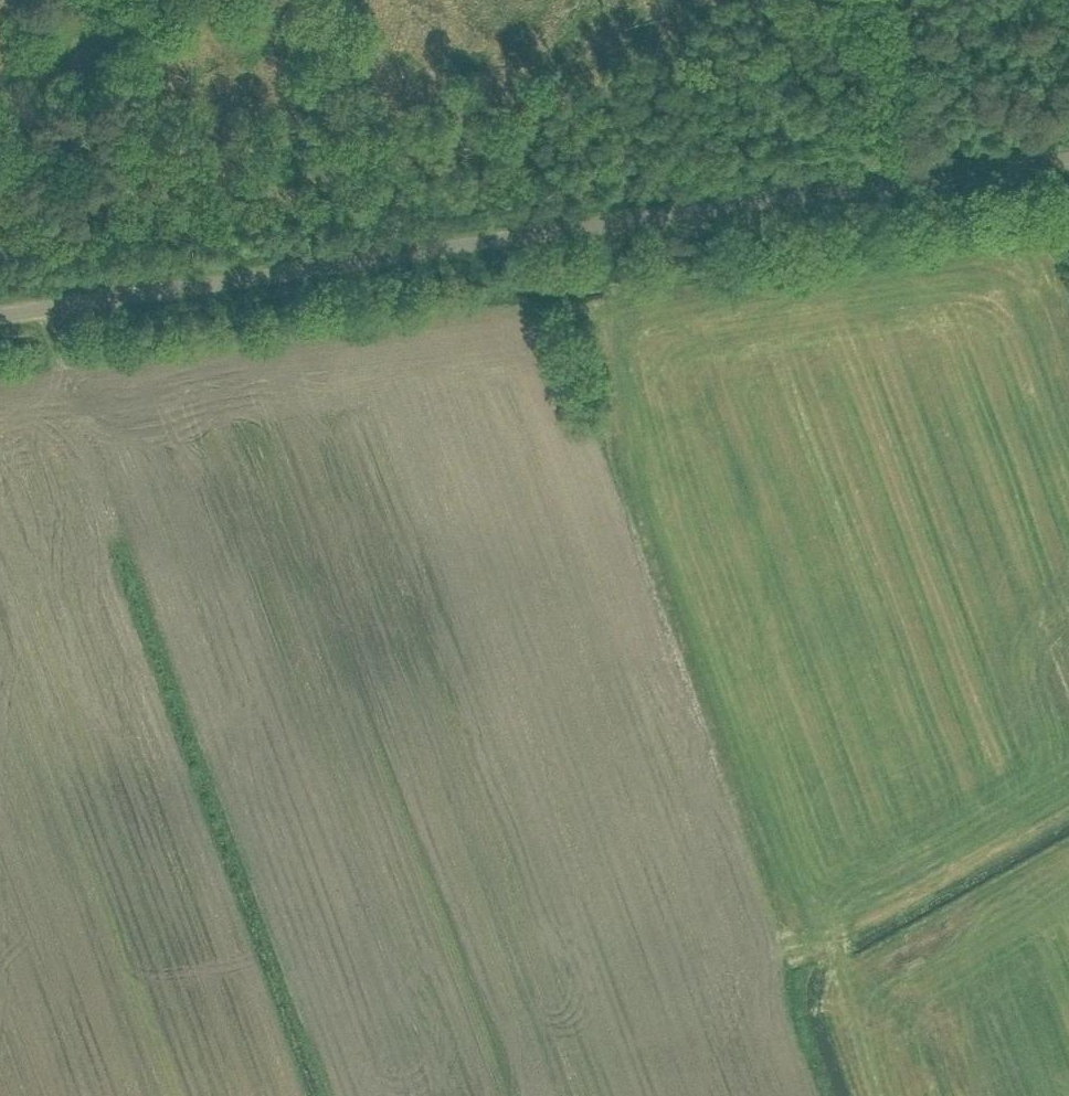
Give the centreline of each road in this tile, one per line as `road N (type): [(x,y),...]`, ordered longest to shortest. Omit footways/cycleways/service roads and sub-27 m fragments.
road 1 (unclassified): [(0,320),(1068,162)]

